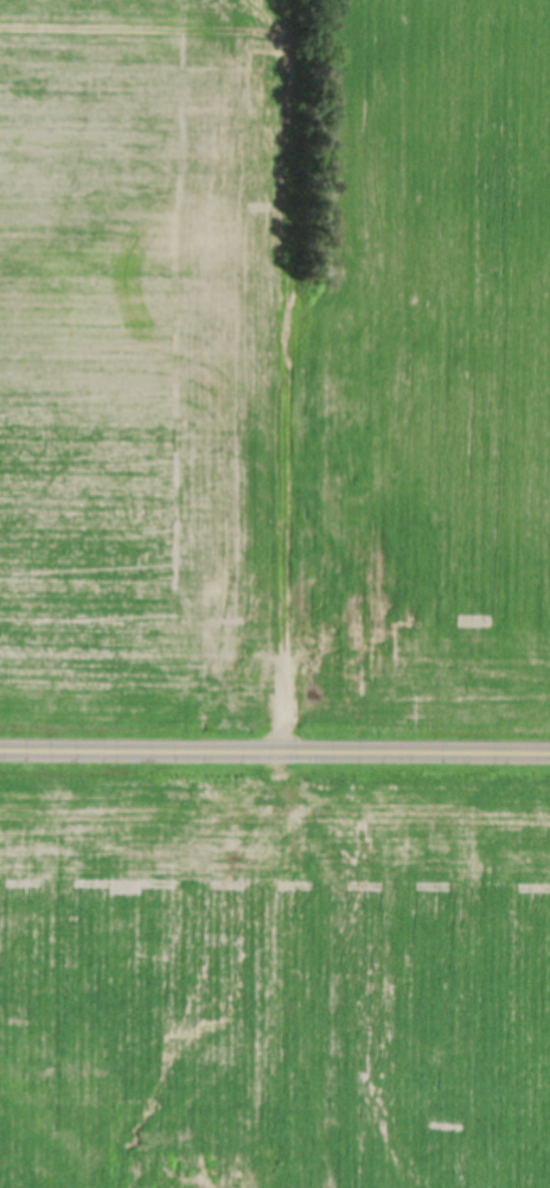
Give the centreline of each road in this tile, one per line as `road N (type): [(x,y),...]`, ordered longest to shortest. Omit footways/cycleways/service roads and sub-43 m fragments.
road 1 (secondary): [(0,747),(549,752)]

